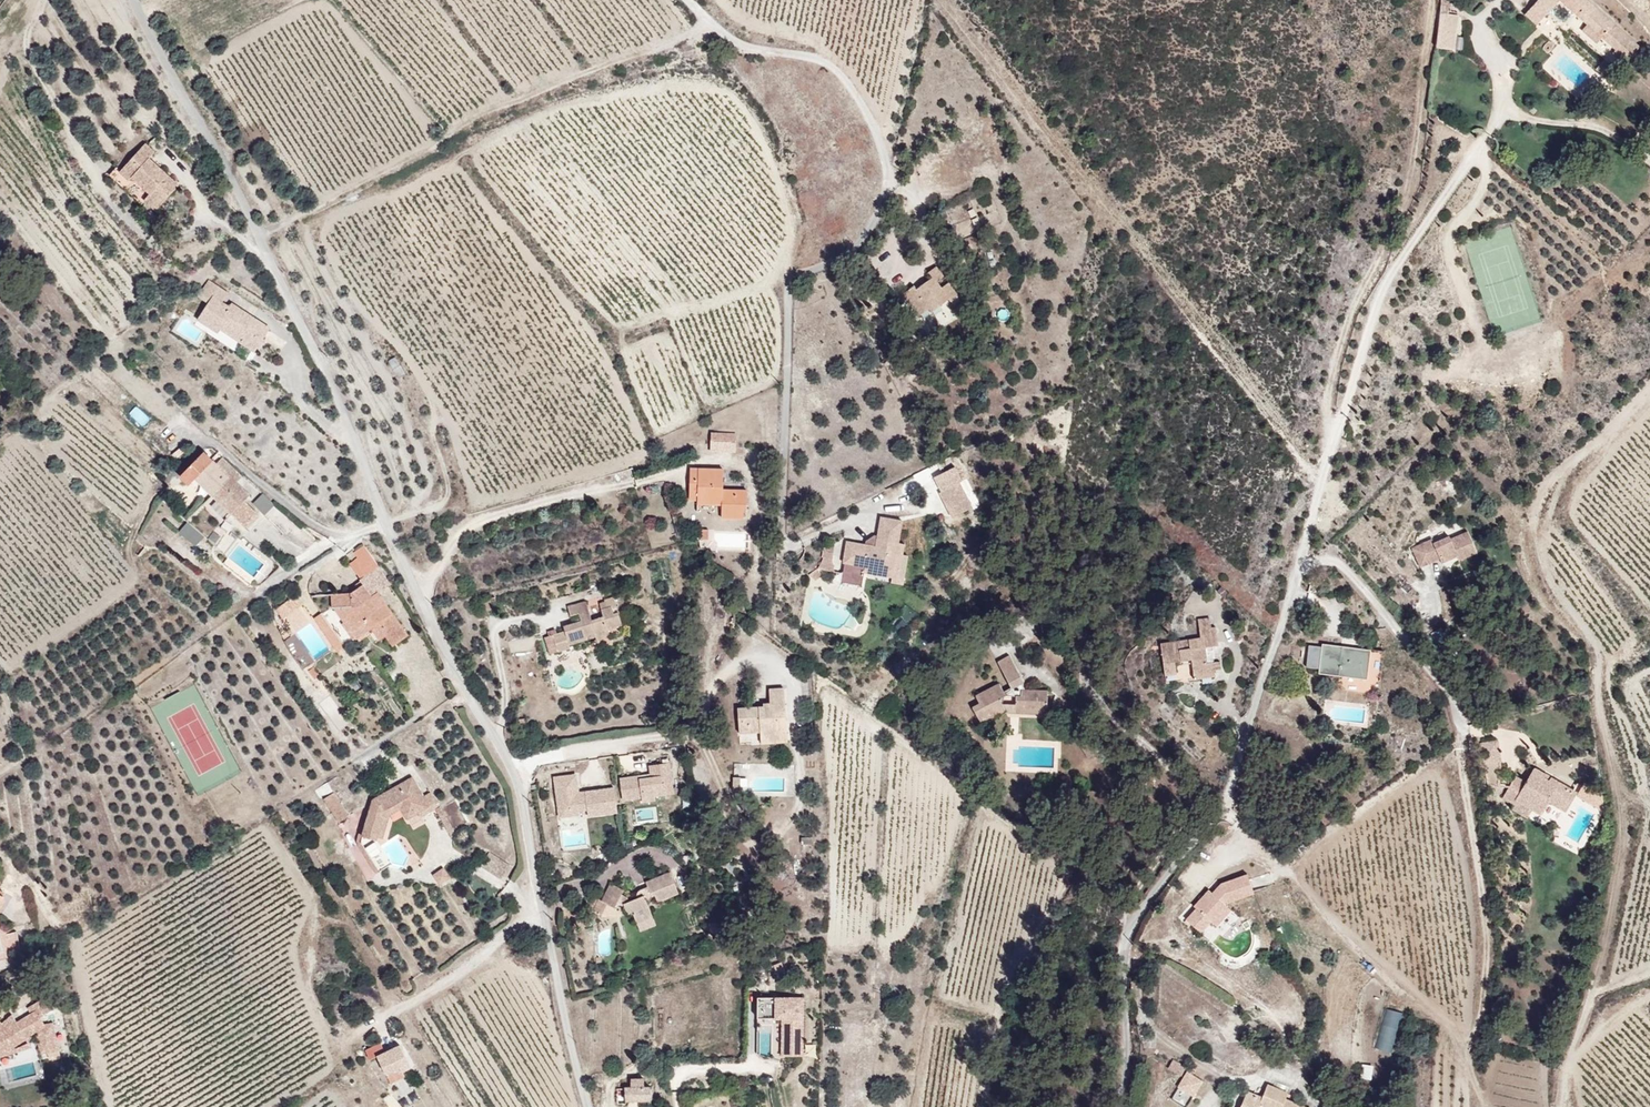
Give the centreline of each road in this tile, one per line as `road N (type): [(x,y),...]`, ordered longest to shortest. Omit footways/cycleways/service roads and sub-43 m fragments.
road 1 (unclassified): [(137,0),(328,369),(399,553),(521,783),(591,1106)]
road 2 (unclassified): [(1487,142),(1385,296),(1227,796),(1135,930),(1122,1106)]

